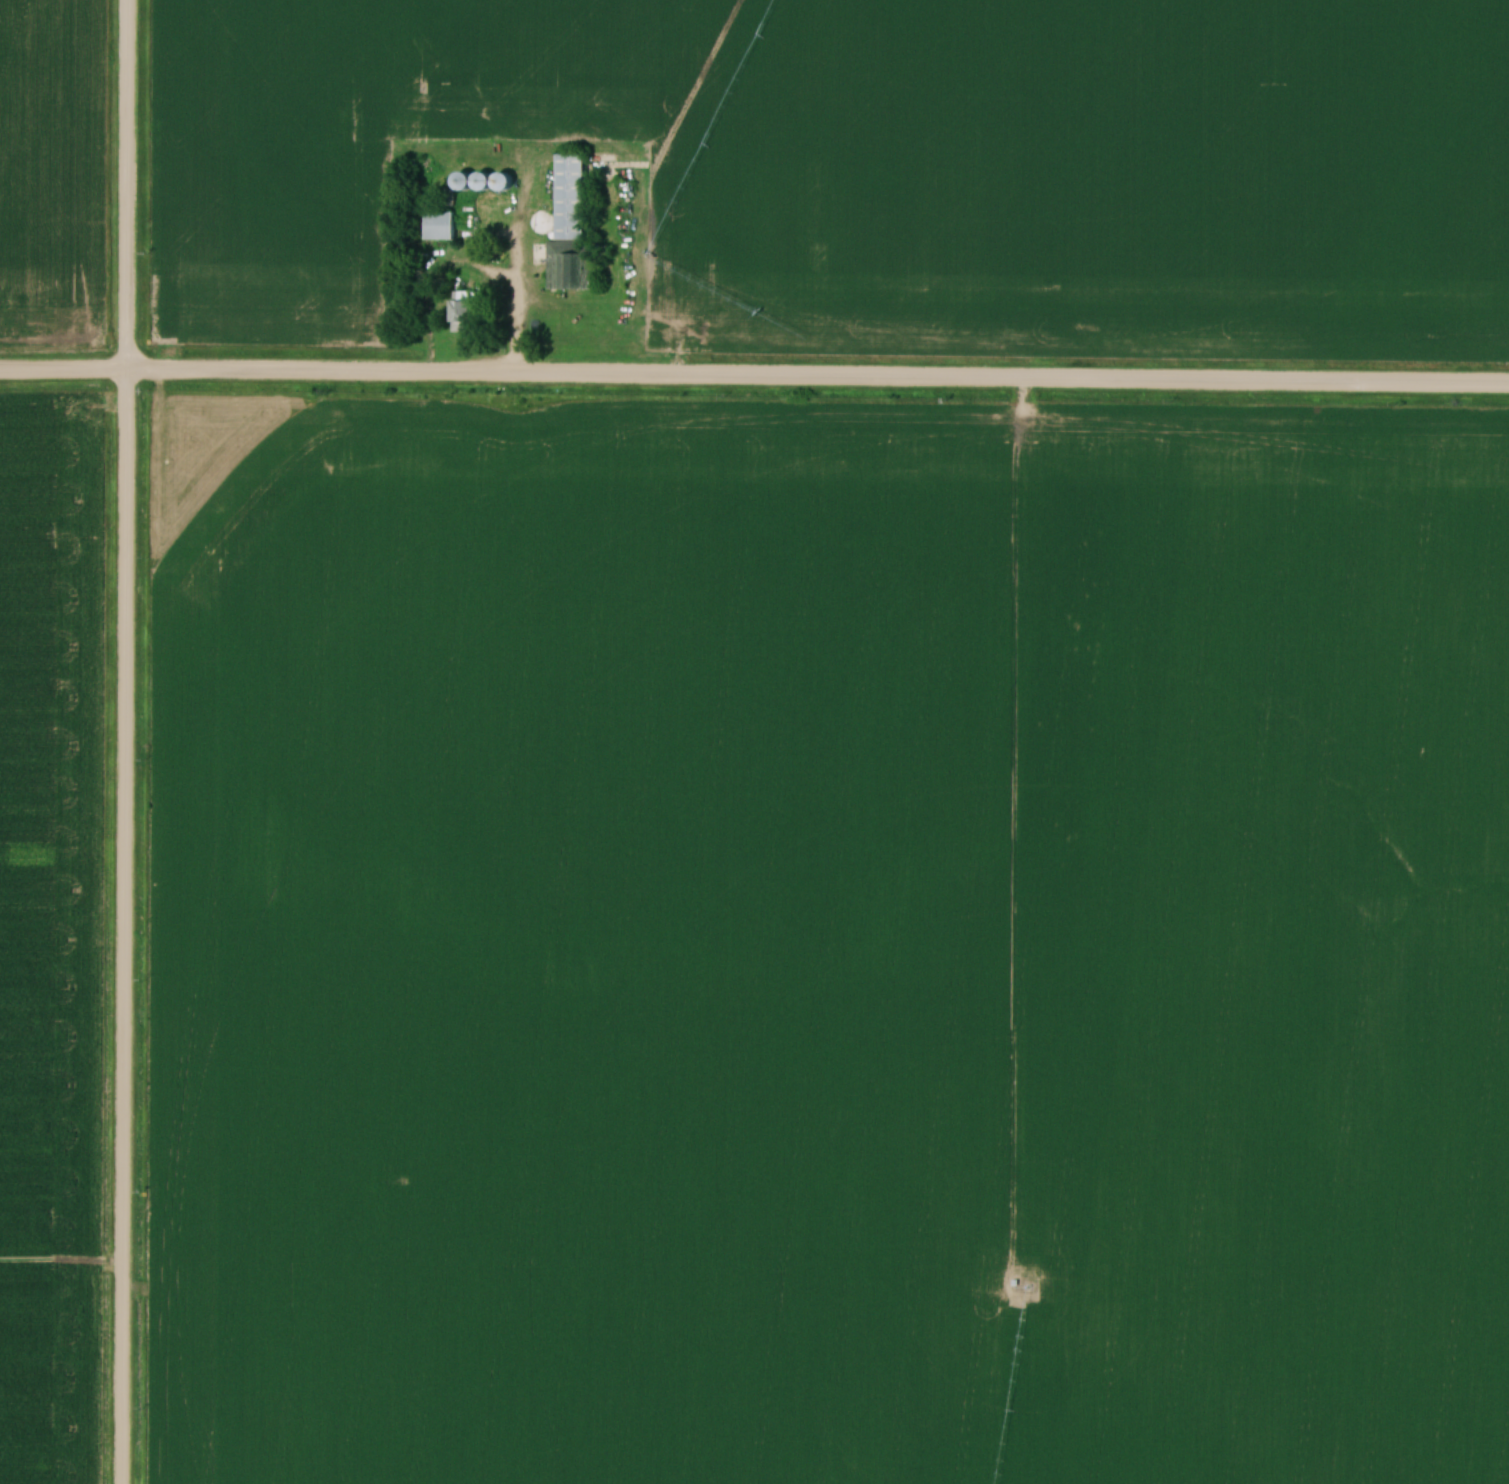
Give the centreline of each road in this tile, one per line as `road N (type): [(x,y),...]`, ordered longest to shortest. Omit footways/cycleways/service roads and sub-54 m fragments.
road 1 (tertiary): [(0,375),(1508,389)]
road 2 (residential): [(118,1483),(124,374)]
road 3 (tertiary): [(124,374),(126,0)]

